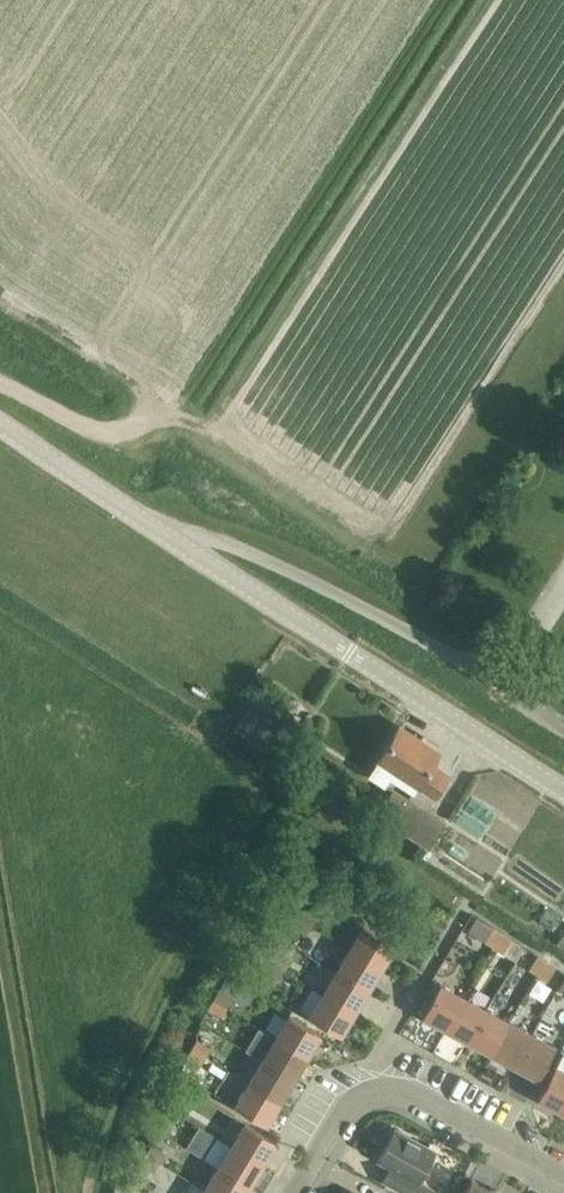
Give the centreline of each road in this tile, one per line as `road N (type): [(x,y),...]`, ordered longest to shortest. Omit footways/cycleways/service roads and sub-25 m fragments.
road 1 (tertiary): [(563,793),(144,521)]
road 2 (unclassified): [(563,731),(415,638),(273,564),(144,521)]
road 3 (residential): [(563,1176),(411,1093),(386,1091),(349,1106),(296,1192)]
road 4 (tertiary): [(144,521),(0,428)]

